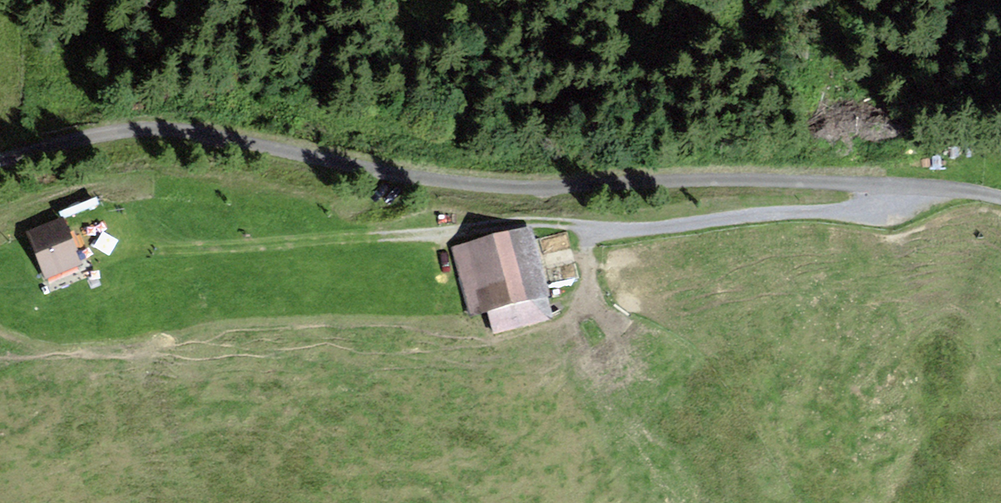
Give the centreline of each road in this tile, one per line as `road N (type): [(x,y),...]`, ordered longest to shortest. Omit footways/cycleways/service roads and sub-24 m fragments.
road 1 (track): [(0,156),(112,132),(174,129),(455,180),(754,179),(1000,199)]
road 2 (track): [(912,187),(903,214),(152,248)]

